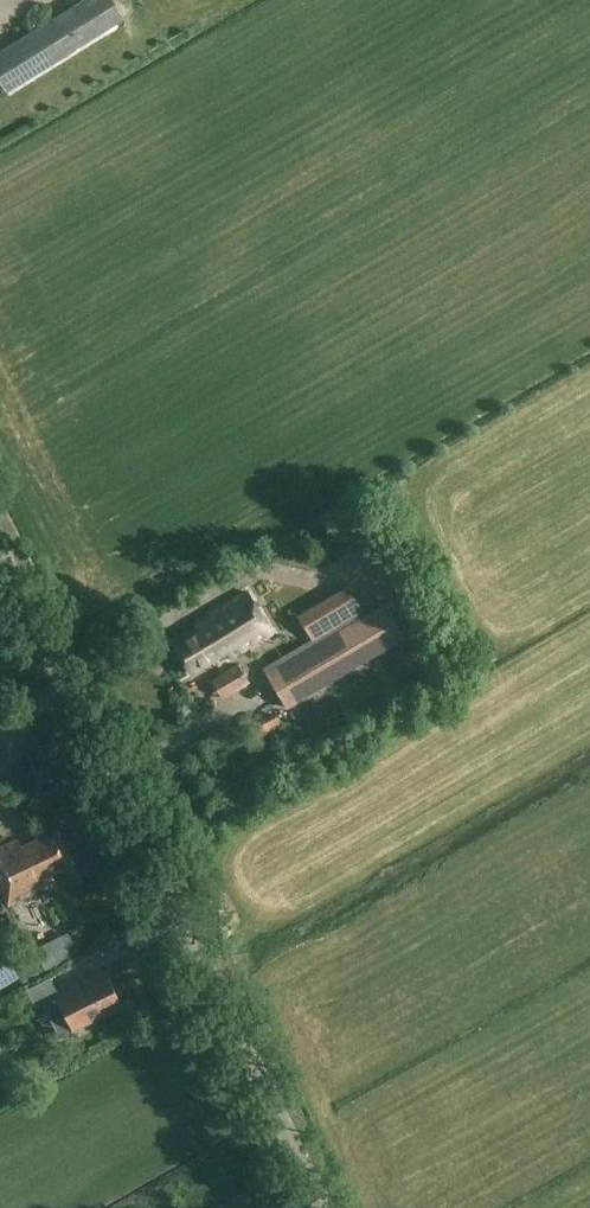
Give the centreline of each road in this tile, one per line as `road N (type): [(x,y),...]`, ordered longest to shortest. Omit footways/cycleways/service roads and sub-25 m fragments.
road 1 (tertiary): [(322,1207),(0,553)]

